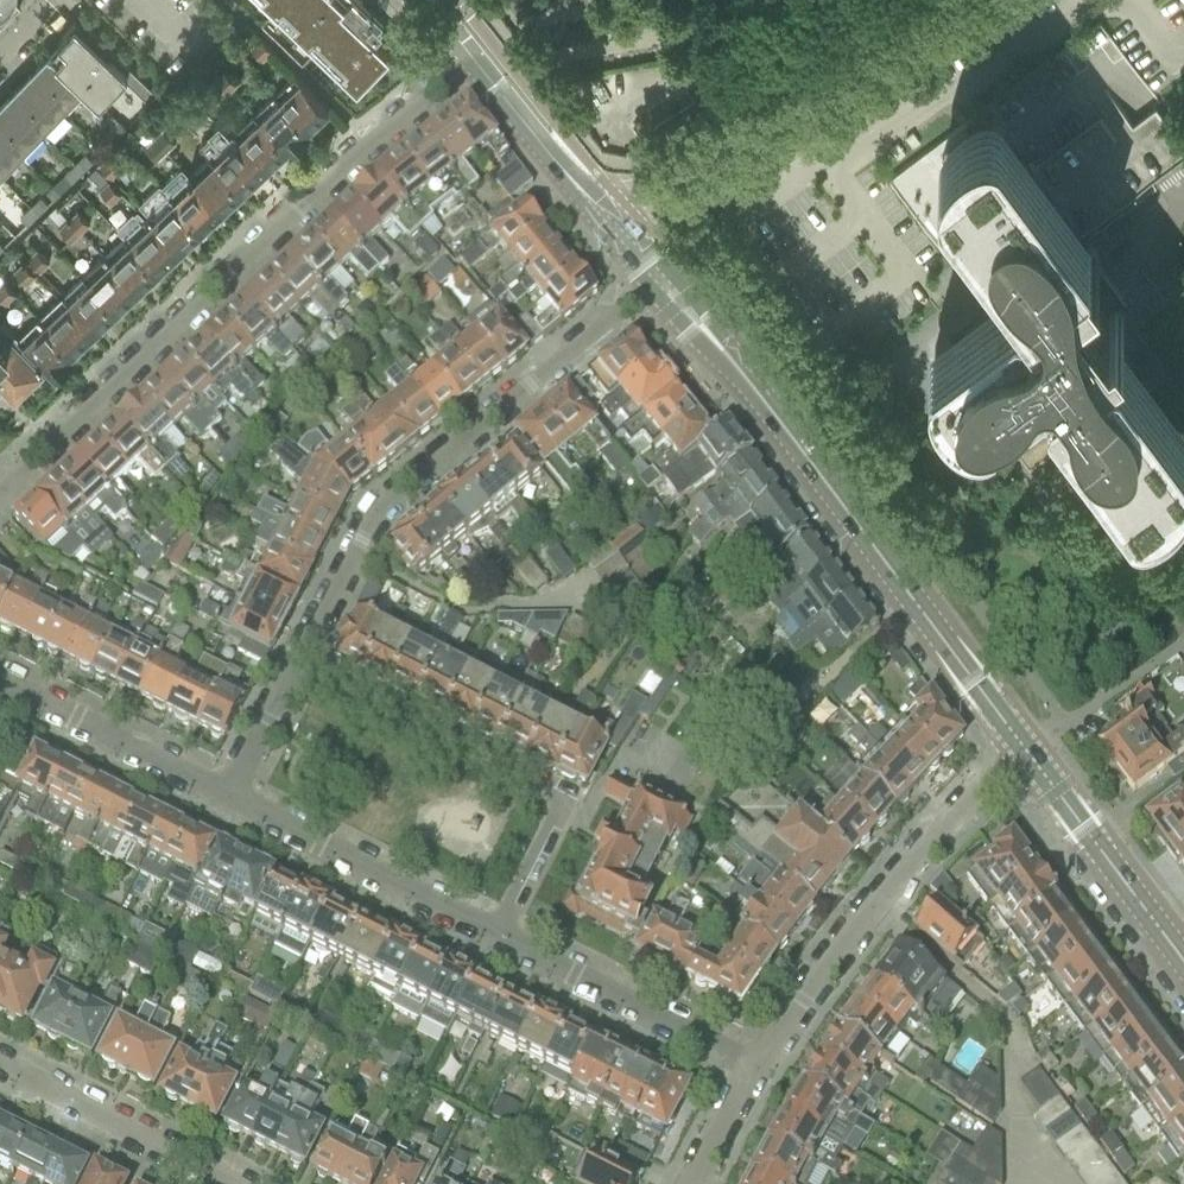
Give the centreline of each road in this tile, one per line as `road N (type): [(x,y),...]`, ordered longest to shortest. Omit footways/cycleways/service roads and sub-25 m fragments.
road 1 (residential): [(0,491),(359,148),(473,59)]
road 2 (residential): [(298,666),(375,512),(656,298)]
road 3 (secondary): [(1024,752),(747,381)]
road 4 (residential): [(490,933),(554,801),(298,666)]
road 5 (residential): [(758,1068),(869,910),(943,824),(1024,752)]
road 6 (unclassified): [(630,219),(972,0)]
road 7 (residential): [(758,1068),(490,933)]
road 8 (residential): [(490,933),(230,801)]
road 9 (residential): [(243,1183),(0,1057)]
road 10 (secondary): [(1183,966),(1024,752)]
road 11 (residential): [(230,801),(0,682)]
road 12 (residential): [(230,801),(298,666)]
road 13 (secondary): [(473,59),(565,172)]
road 14 (residential): [(691,1183),(758,1068)]
road 15 (secondary): [(656,298),(747,381)]
road 16 (secondary): [(747,381),(679,281)]

